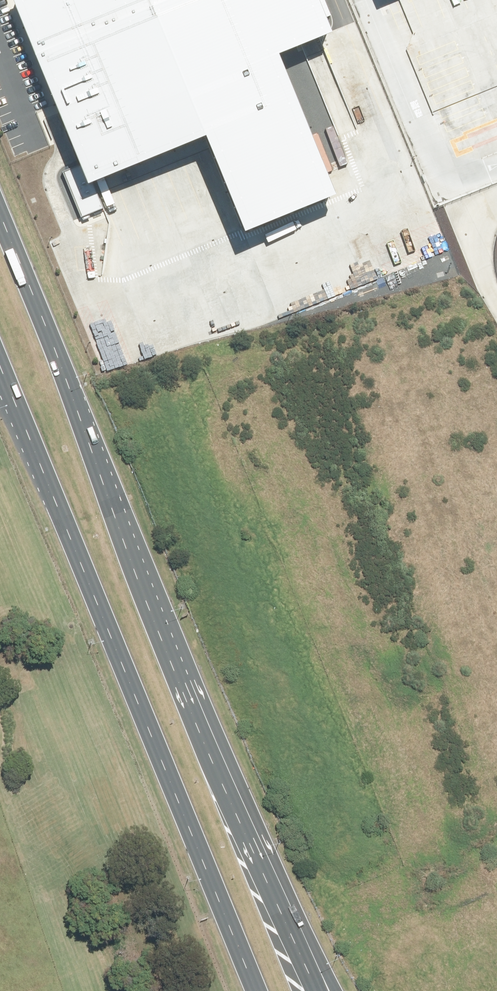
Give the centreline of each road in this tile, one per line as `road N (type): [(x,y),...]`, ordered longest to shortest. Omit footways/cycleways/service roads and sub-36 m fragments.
road 1 (primary): [(0,223),(197,724),(304,963)]
road 2 (primary): [(263,990),(0,364)]

